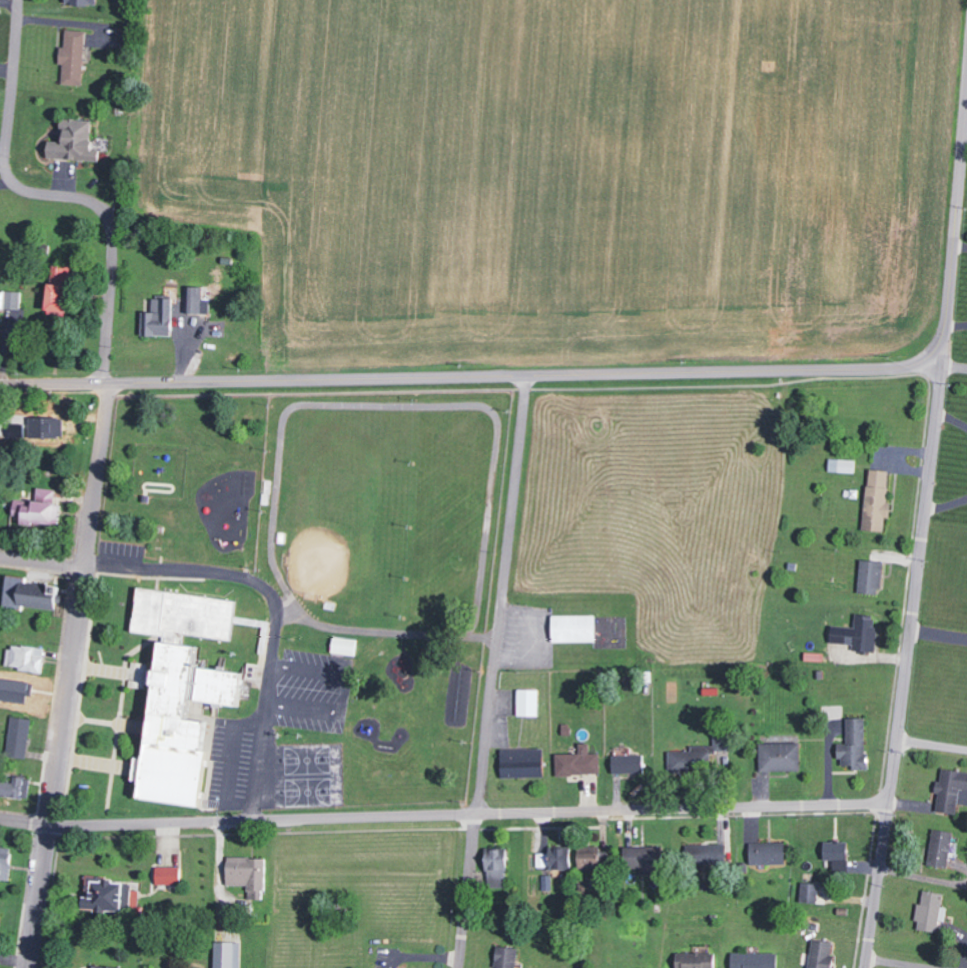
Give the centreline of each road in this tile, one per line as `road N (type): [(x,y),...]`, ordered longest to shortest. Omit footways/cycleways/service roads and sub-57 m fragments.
road 1 (residential): [(29,967),(85,569),(113,238),(97,206),(31,191),(6,167),(18,0)]
road 2 (residential): [(0,386),(942,365)]
road 3 (residential): [(50,824),(888,803)]
road 4 (residential): [(864,967),(942,365)]
road 5 (residential): [(462,967),(527,375)]
road 6 (residential): [(966,121),(942,365)]

